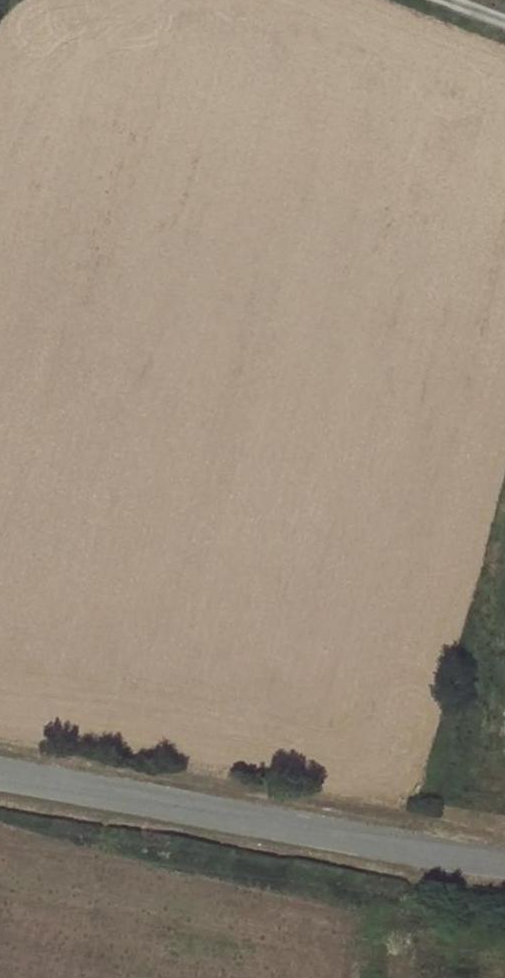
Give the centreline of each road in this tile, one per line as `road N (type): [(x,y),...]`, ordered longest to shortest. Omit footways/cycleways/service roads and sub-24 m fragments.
road 1 (unclassified): [(0,771),(416,851),(504,860)]

